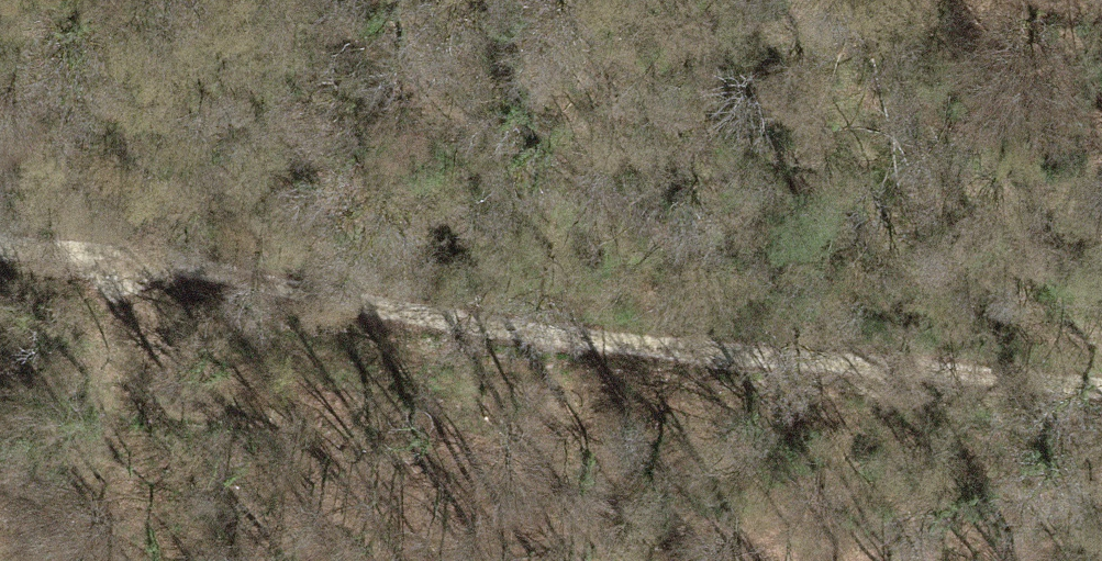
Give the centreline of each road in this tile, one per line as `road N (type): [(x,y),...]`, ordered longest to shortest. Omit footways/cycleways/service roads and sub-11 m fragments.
road 1 (track): [(1101,385),(738,358),(0,247)]
road 2 (track): [(98,261),(134,314),(196,357),(756,560)]

